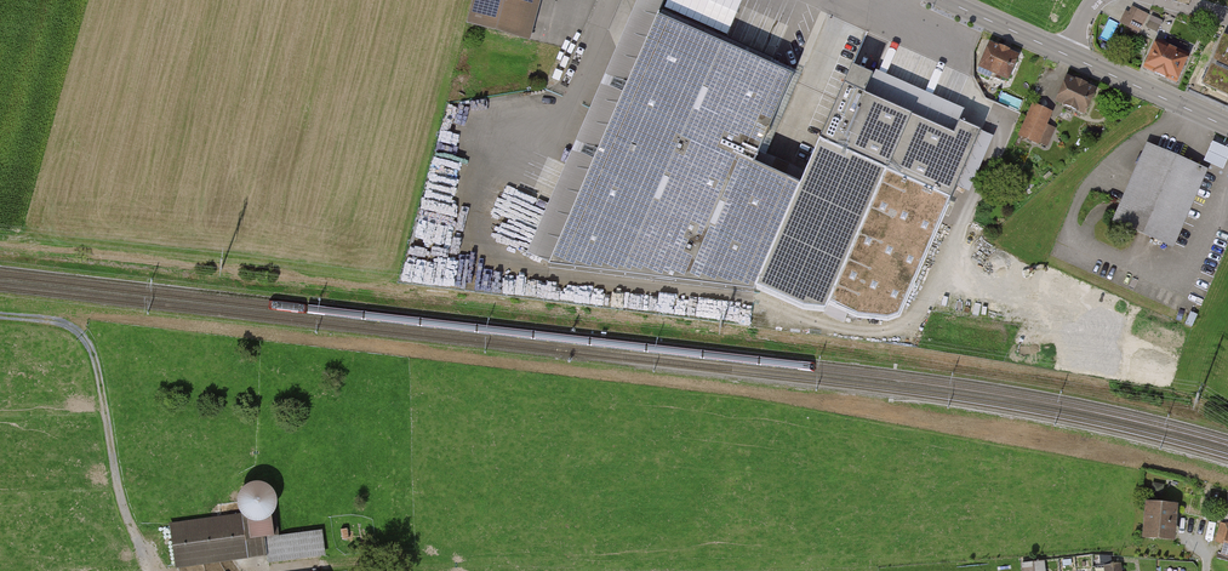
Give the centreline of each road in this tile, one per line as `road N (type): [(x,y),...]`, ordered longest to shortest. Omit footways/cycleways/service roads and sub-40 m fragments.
road 1 (track): [(0,316),(68,327),(93,349),(125,508),(150,570)]
road 2 (tertiary): [(1069,56),(1227,127)]
road 3 (tertiary): [(943,0),(1069,56)]

